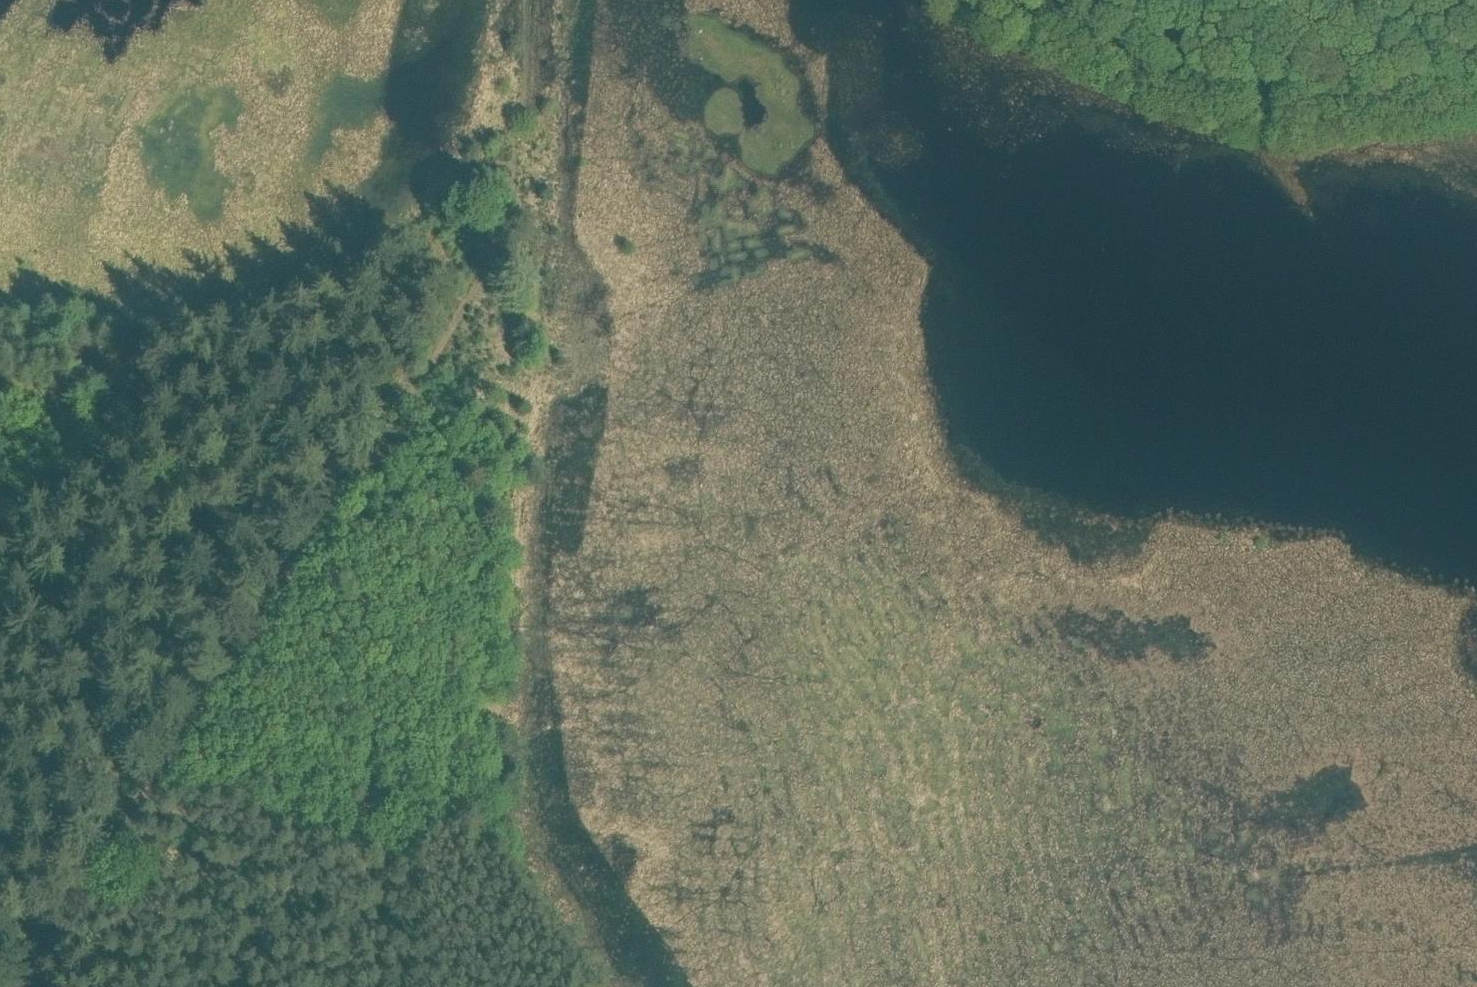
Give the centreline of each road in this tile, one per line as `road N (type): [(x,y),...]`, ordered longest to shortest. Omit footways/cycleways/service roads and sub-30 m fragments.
road 1 (track): [(523,0),(511,236),(7,986)]

